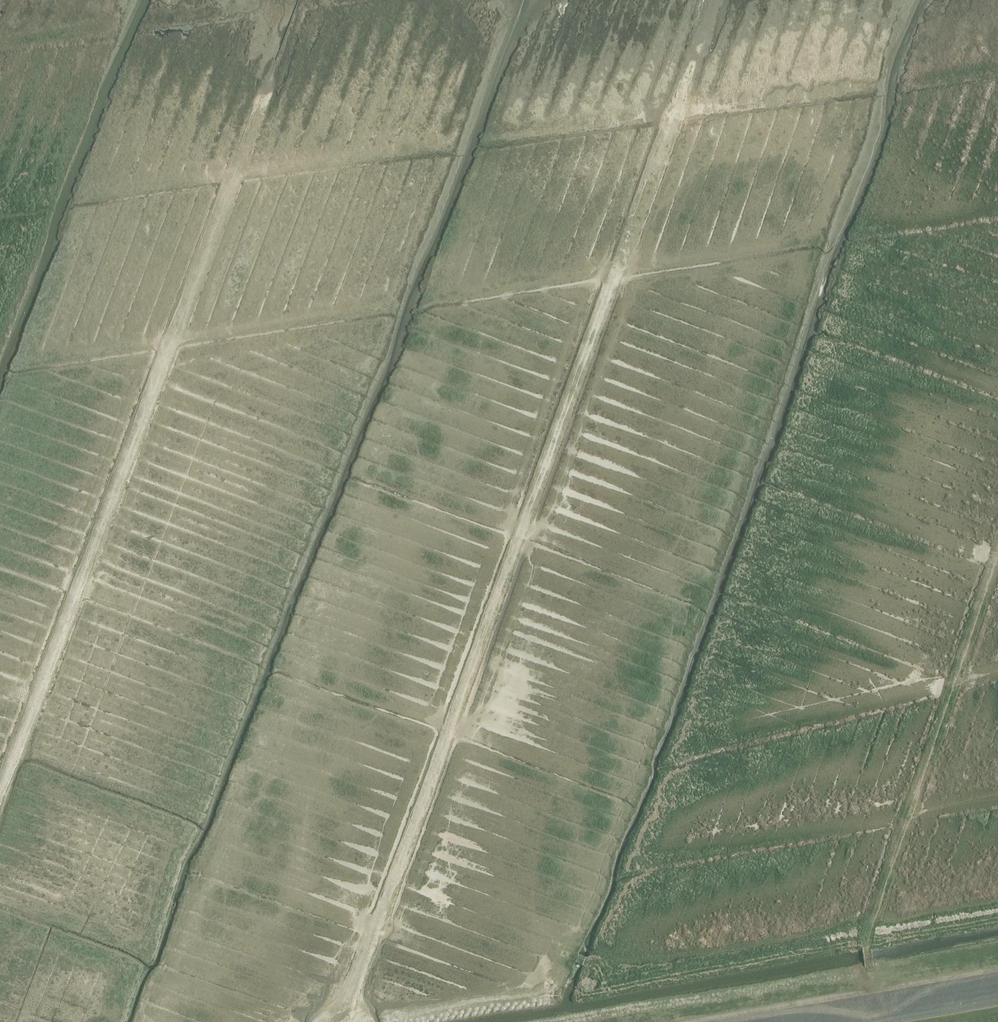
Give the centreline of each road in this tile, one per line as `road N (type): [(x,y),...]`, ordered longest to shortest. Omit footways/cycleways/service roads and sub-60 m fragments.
road 1 (track): [(878,1021),(997,1001)]

